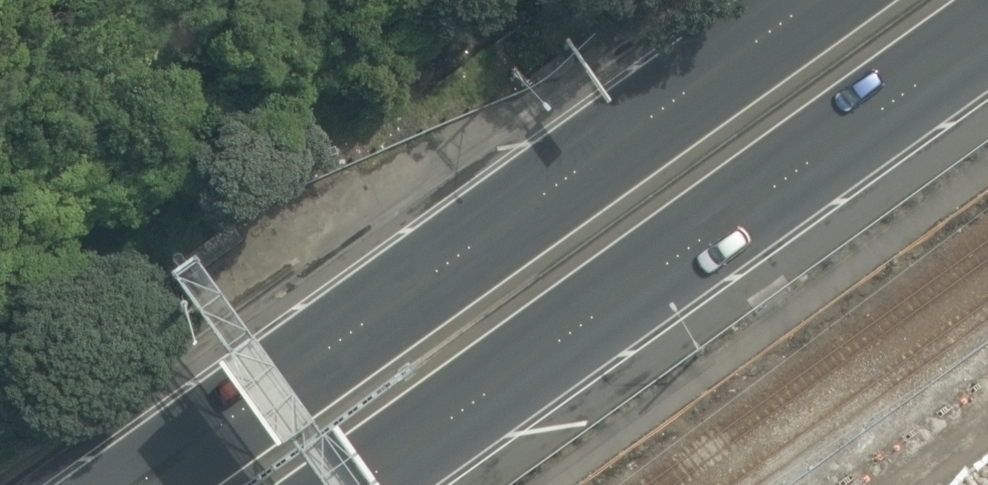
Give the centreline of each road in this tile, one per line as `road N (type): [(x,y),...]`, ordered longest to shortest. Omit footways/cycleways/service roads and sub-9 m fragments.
road 1 (trunk): [(237,484),(919,0)]
road 2 (trunk): [(987,50),(385,484)]

